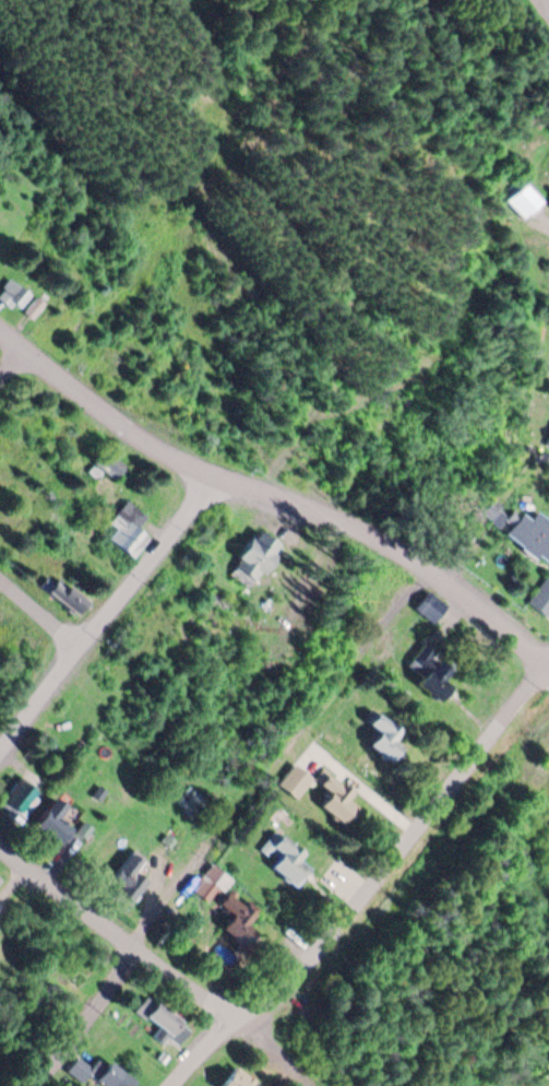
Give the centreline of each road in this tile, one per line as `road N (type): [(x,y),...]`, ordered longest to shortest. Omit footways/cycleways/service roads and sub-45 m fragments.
road 1 (residential): [(548,655),(441,567),(381,532),(180,450),(0,320)]
road 2 (residential): [(187,1085),(248,1014),(334,937),(548,668)]
road 3 (residential): [(143,940),(386,621),(441,567)]
road 4 (residential): [(293,1054),(0,838)]
road 5 (residential): [(0,746),(217,469)]
road 6 (residential): [(38,1085),(143,940)]

